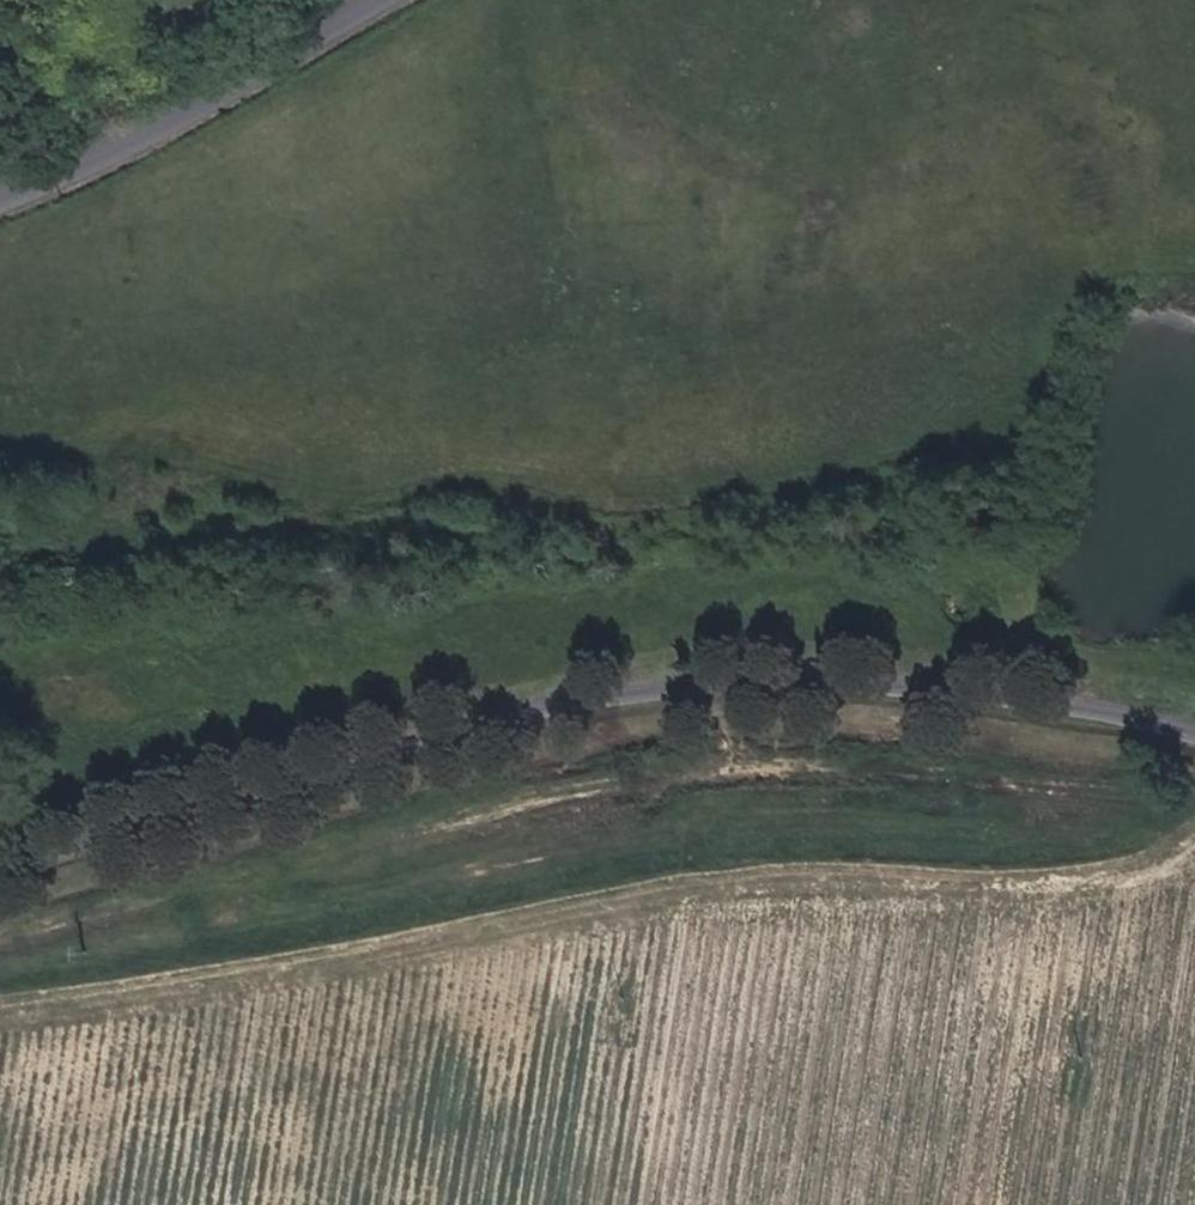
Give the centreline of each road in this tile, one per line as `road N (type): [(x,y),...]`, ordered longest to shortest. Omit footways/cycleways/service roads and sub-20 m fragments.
road 1 (unclassified): [(0,204),(110,167),(415,0)]

